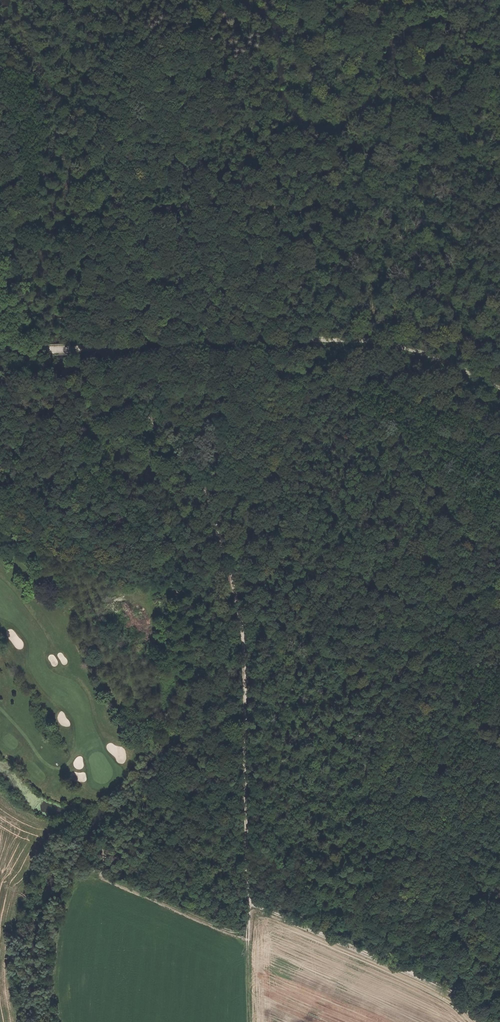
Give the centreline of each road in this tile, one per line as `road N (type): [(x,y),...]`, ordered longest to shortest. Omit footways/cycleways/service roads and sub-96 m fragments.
road 1 (track): [(484,1021),(458,992),(250,898),(230,576),(208,499),(167,431),(100,351)]
road 2 (track): [(0,488),(142,555),(187,548)]
road 3 (track): [(249,1021),(250,898)]

